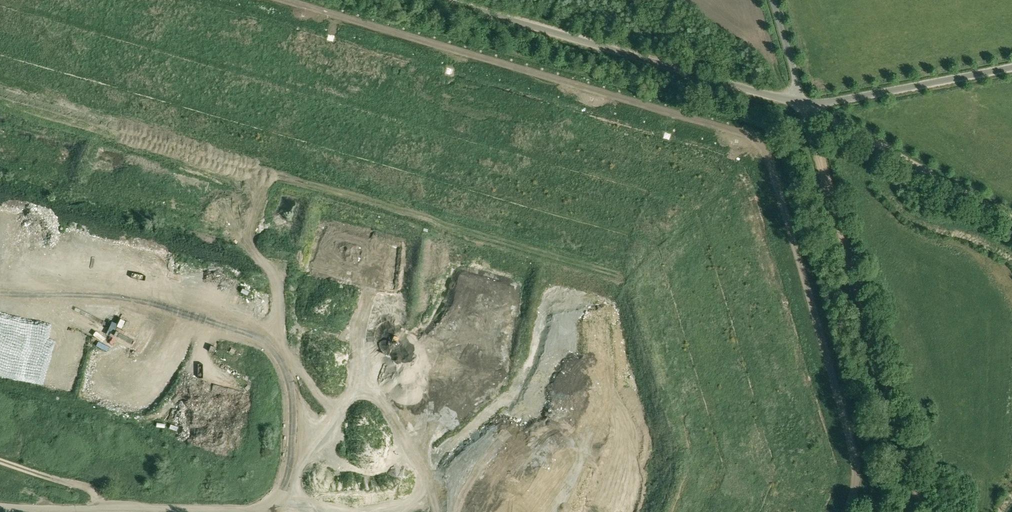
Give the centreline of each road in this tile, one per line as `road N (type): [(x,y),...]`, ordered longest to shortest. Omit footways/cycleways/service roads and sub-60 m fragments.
road 1 (unclassified): [(925,511),(804,103)]
road 2 (unclassified): [(797,101),(443,0)]
road 3 (track): [(1011,219),(812,103)]
road 4 (unclassified): [(804,103),(1011,68)]

